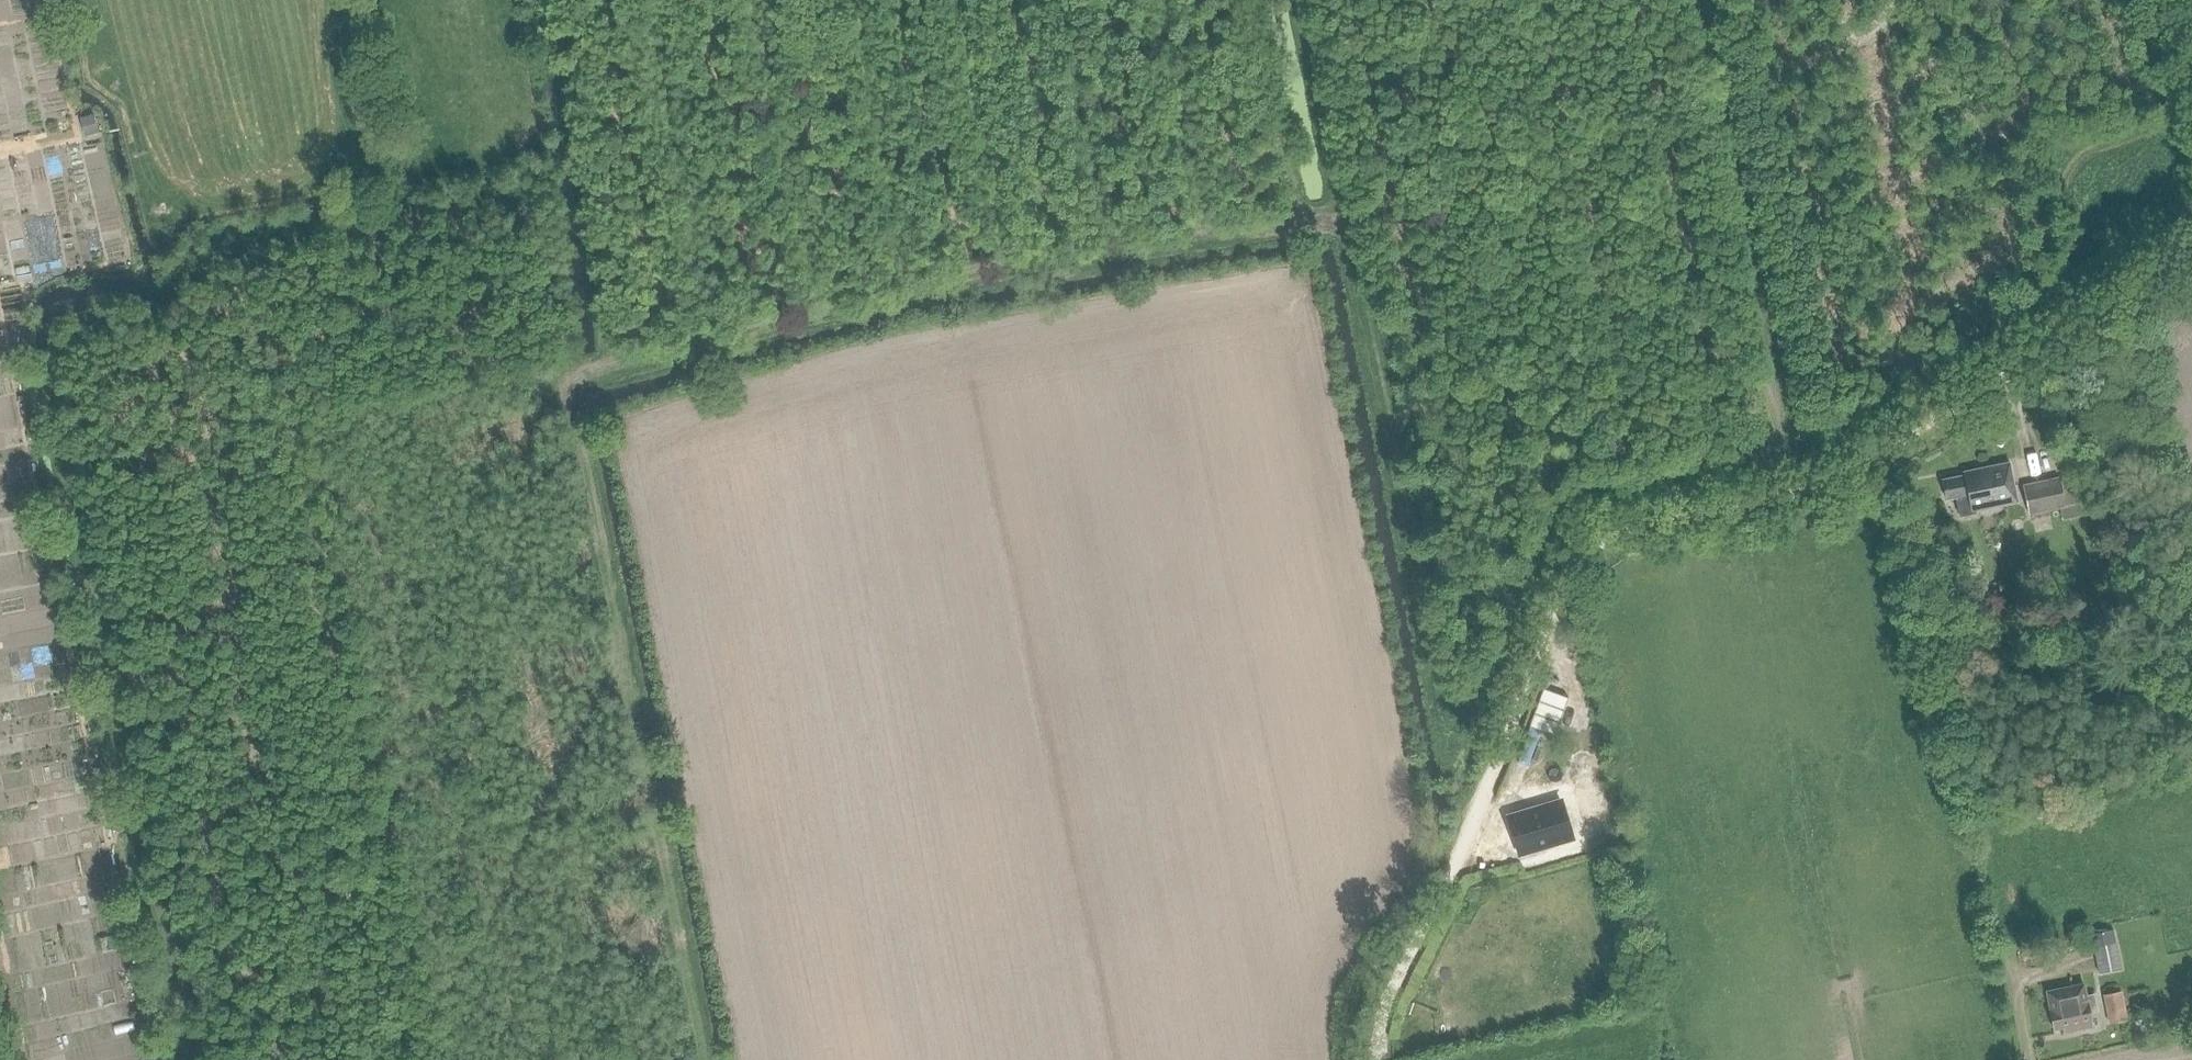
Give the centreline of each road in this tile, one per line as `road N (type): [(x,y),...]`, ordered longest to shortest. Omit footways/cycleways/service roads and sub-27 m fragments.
road 1 (track): [(1377,1059),(1393,994),(1497,763),(1567,569),(1581,553),(1636,526),(1773,497),(1854,467),(2191,244)]
road 2 (unclassified): [(2020,1059),(1962,789)]

